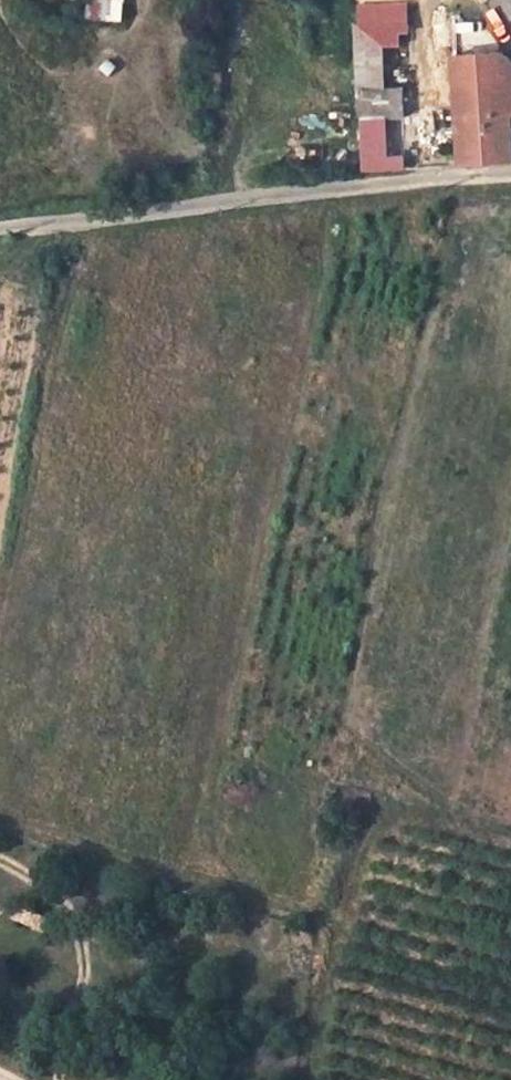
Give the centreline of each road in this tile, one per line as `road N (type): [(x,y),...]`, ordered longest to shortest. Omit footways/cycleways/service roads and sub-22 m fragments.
road 1 (residential): [(510,173),(0,227)]

